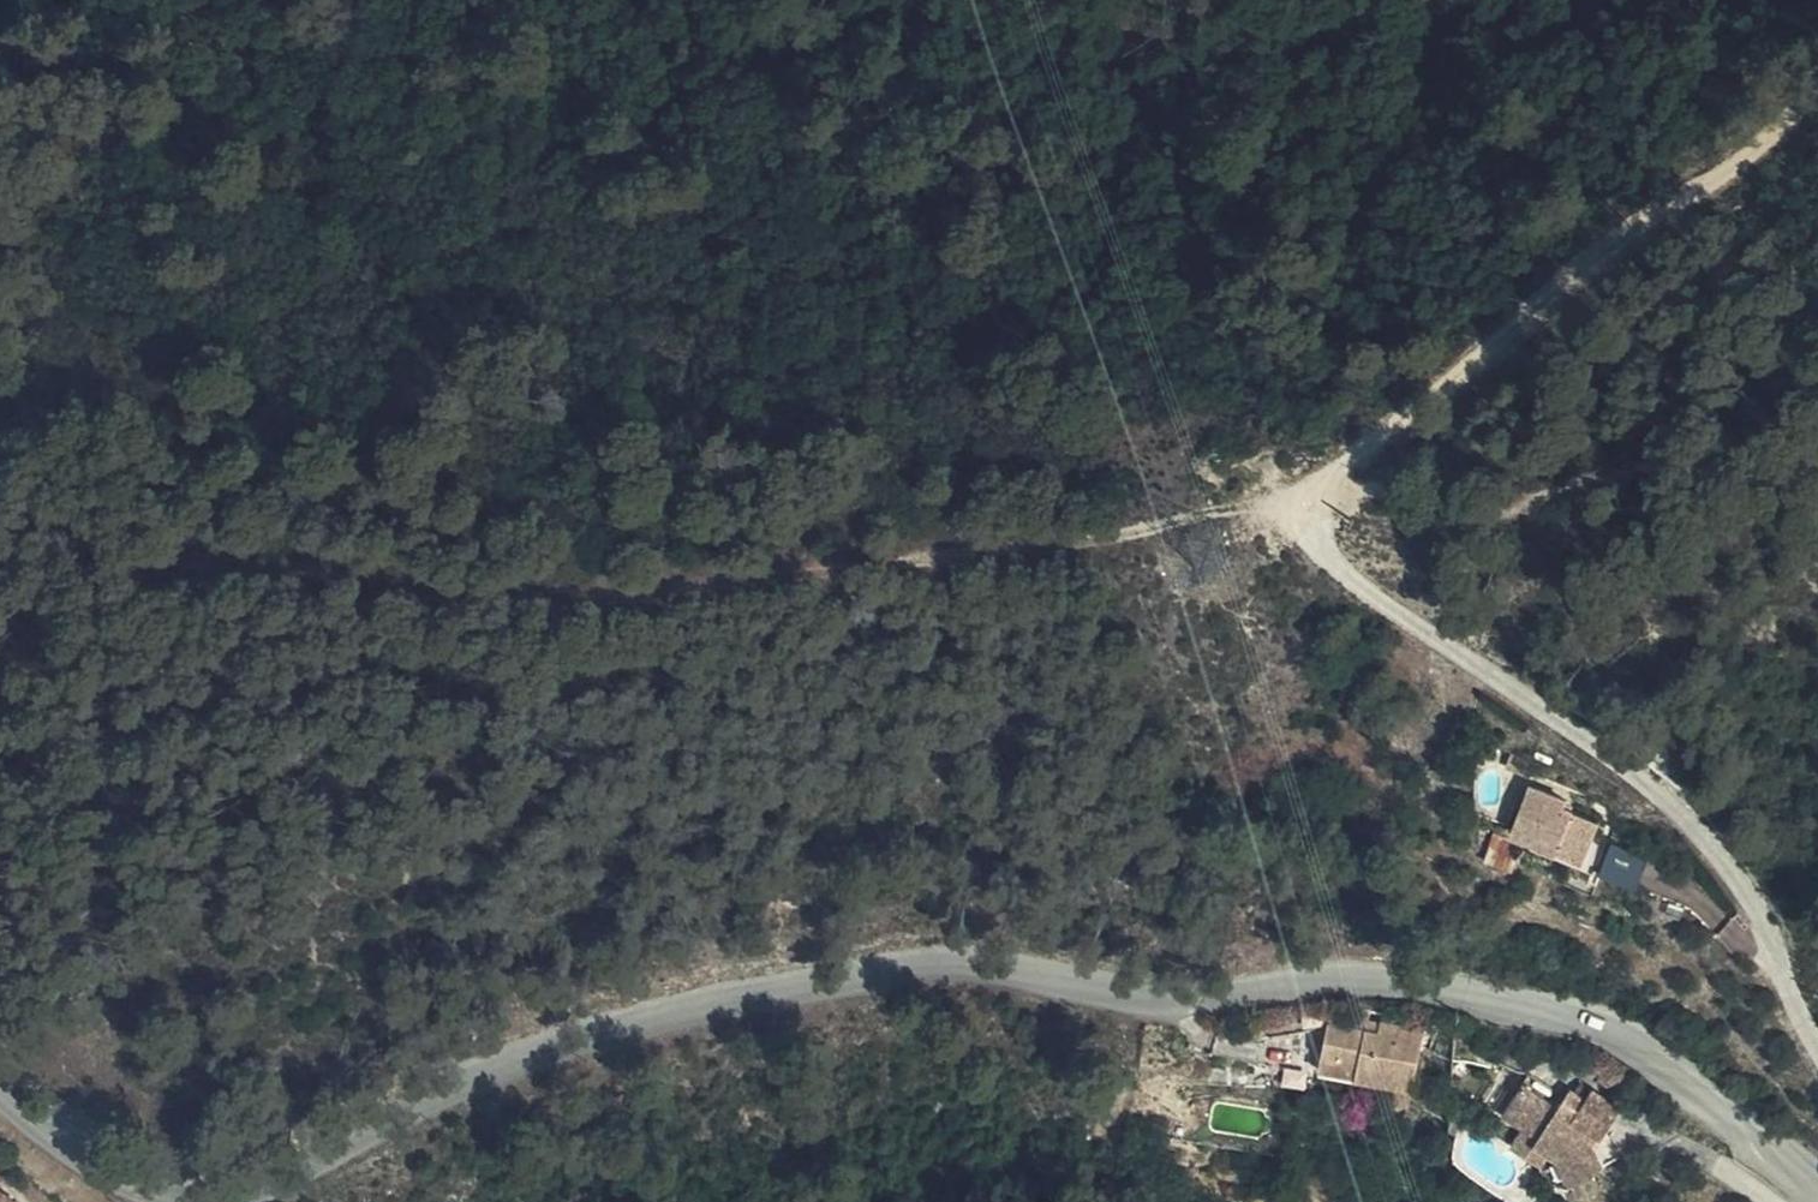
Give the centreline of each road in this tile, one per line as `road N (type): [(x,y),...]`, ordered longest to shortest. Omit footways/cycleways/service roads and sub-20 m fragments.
road 1 (tertiary): [(1817,1191),(1632,1040),(1549,1007),(1342,970),(1154,995),(962,966),(837,977),(664,1019),(451,1091),(282,1185),(190,1198),(92,1162),(0,1081)]
road 2 (track): [(1817,1050),(1774,915),(1688,810),(1415,618),(1308,529),(1325,493),(1399,425),(1817,87)]

